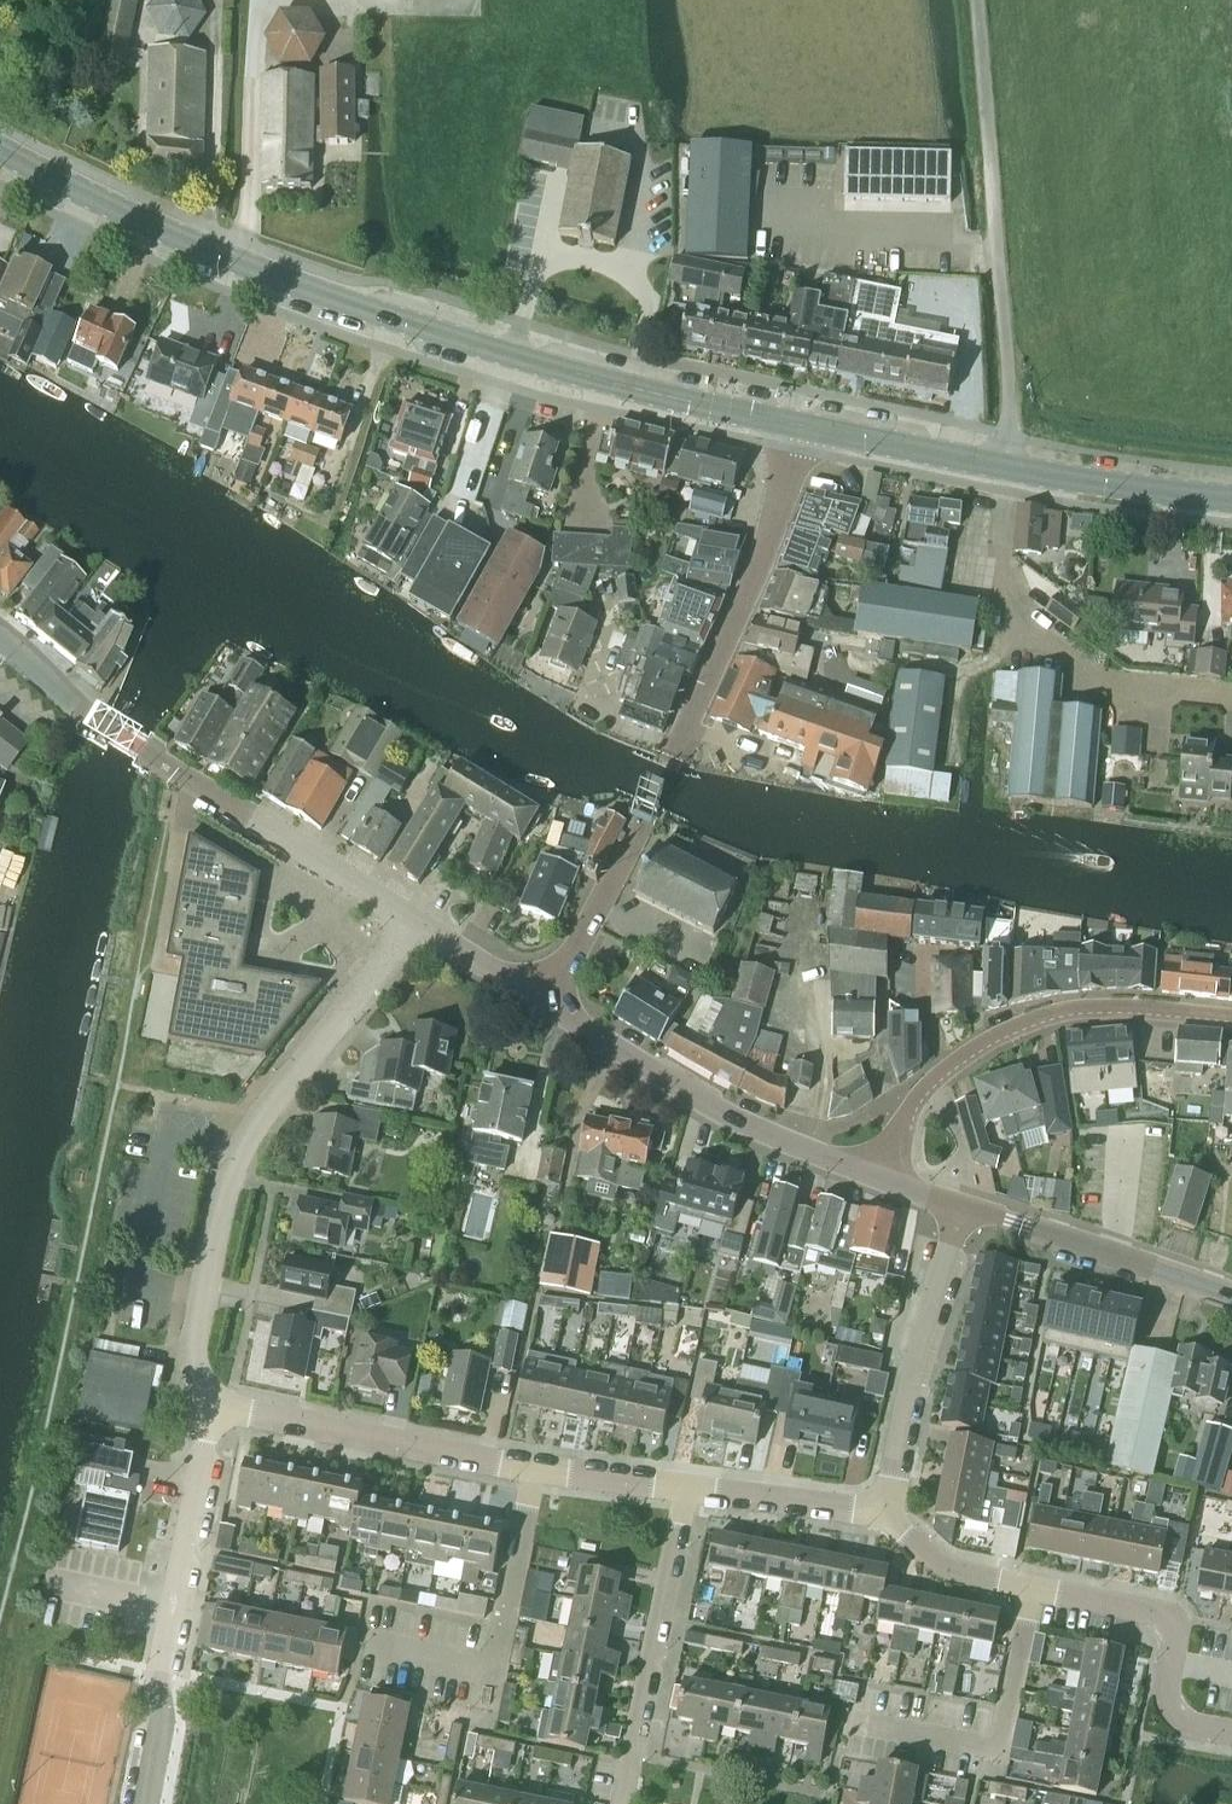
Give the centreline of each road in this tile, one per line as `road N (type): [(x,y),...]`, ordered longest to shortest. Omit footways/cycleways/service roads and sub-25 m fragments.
road 1 (secondary): [(791,424),(511,360),(351,307),(247,268),(0,151)]
road 2 (tertiary): [(544,1006),(636,840),(772,534),(792,456),(791,424)]
road 3 (residential): [(210,1411),(192,1359),(236,1149),(417,923)]
road 4 (tertiary): [(417,923),(77,708),(0,636)]
road 5 (residential): [(1231,1732),(1156,1714),(1177,1628),(939,1568),(886,1511)]
road 6 (residential): [(684,1492),(532,1475),(210,1411)]
road 7 (tertiary): [(1231,1020),(1092,1014),(1032,1027),(972,1055),(912,1104),(875,1178)]
road 8 (residential): [(146,1803),(210,1411)]
road 9 (tertiary): [(875,1178),(702,1105),(544,1006)]
road 10 (secondary): [(1106,482),(791,424)]
road 11 (residential): [(623,1803),(684,1492)]
road 12 (residential): [(958,1207),(886,1511)]
road 13 (tertiary): [(1231,1294),(958,1207)]
road 14 (track): [(247,268),(263,0)]
road 15 (residential): [(886,1511),(684,1492)]
road 16 (tertiary): [(544,1006),(417,923)]
road 17 (secondary): [(1106,482),(1231,497)]

